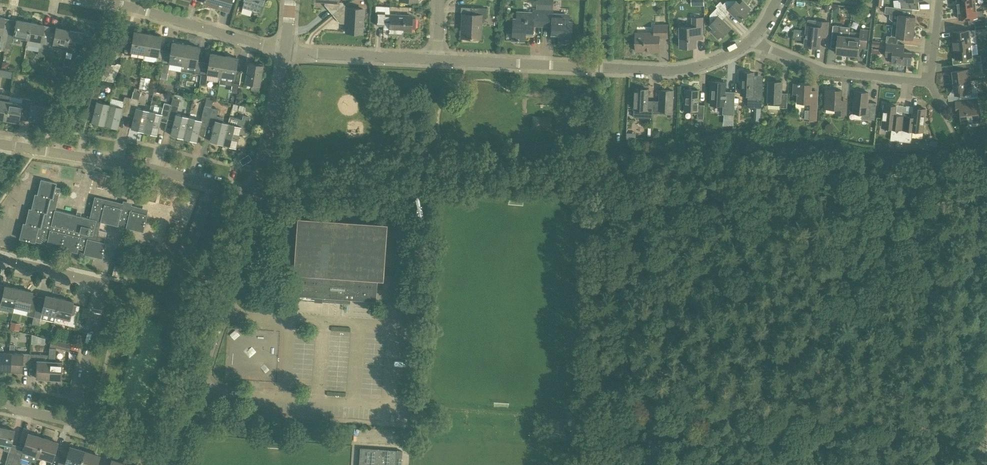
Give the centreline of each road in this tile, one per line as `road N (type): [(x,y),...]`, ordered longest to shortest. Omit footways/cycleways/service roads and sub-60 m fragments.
road 1 (residential): [(174,454),(258,196)]
road 2 (residential): [(258,196),(0,144)]
road 3 (residential): [(72,422),(100,289),(0,259)]
road 4 (residential): [(287,53),(100,0)]
road 5 (residential): [(931,84),(831,74),(753,42)]
road 6 (residential): [(608,71),(437,61)]
road 7 (residential): [(753,42),(680,73),(608,71)]
road 8 (residential): [(437,61),(287,53)]
road 9 (residential): [(258,196),(287,53)]

